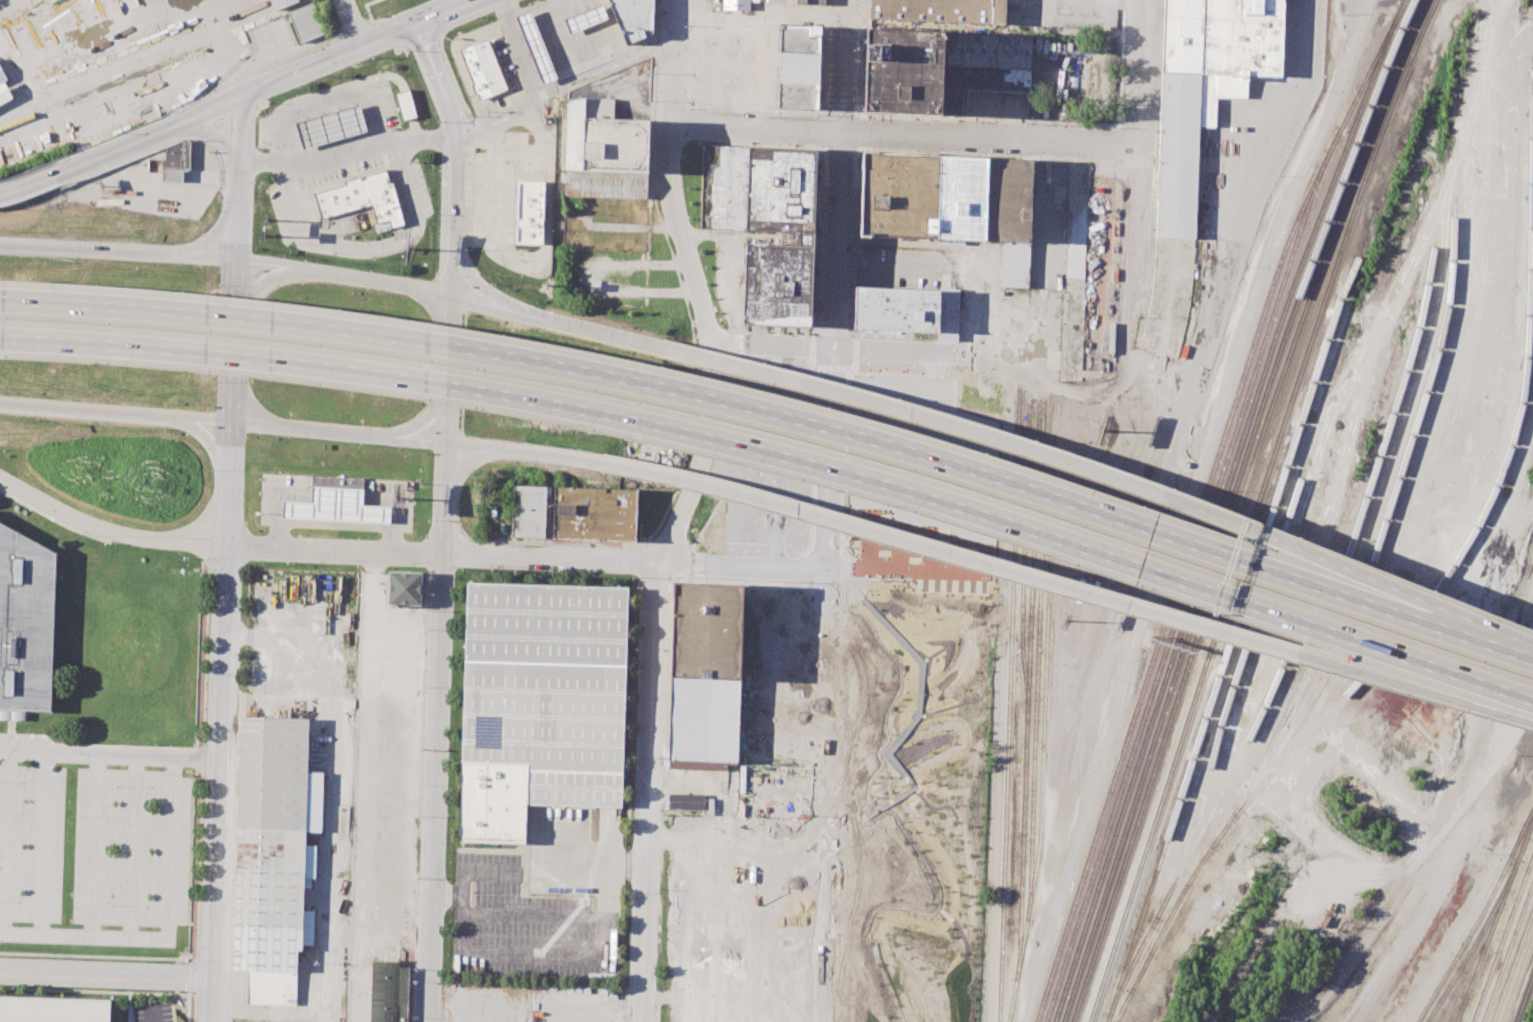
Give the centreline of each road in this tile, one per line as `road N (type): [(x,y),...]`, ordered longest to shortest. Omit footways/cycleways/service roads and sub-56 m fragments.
road 1 (motorway): [(0,339),(329,366),(527,397),(769,455),(1105,552),(1532,703)]
road 2 (motorway): [(1379,608),(905,448),(651,380),(411,335),(0,303)]
road 3 (track): [(1024,1021),(1075,835),(1273,242),(1324,132),(1370,0)]
road 4 (residential): [(675,0),(671,186),(712,347),(713,401),(694,485),(654,563),(640,1021)]
road 5 (motorway): [(593,460),(762,495),(1532,717)]
road 6 (motorway): [(1379,608),(1301,551),(1154,494),(996,437),(646,342)]
road 7 (residential): [(844,0),(827,568)]
road 8 (residential): [(1136,146),(671,121)]
road 9 (secondary): [(428,1021),(442,557)]
road 10 (secondary): [(222,545),(207,980)]
road 11 (residential): [(827,568),(442,557)]
road 12 (secondary): [(451,297),(458,151),(416,28)]
road 13 (residential): [(712,347),(973,355)]
road 14 (motorway): [(237,260),(0,242)]
road 15 (residential): [(222,545),(117,532),(0,476)]
road 16 (residential): [(207,980),(0,973)]
road 17 (motorway): [(646,342),(451,297)]
road 18 (secondary): [(243,98),(59,175)]
road 19 (secondary): [(416,28),(243,98)]
road 20 (motorway): [(0,404),(177,416)]
road 21 (secondary): [(237,260),(228,422)]
road 22 (motorway): [(1532,661),(1379,608)]
road 23 (motorway): [(228,422),(382,437)]
road 24 (motorway): [(451,297),(301,268)]
road 25 (secondary): [(447,445),(451,297)]
road 26 (motorway): [(447,445),(593,460)]
road 27 (residential): [(1140,0),(1136,146)]
road 28 (residential): [(354,552),(222,545)]
road 29 (secondary): [(228,422),(222,545)]

